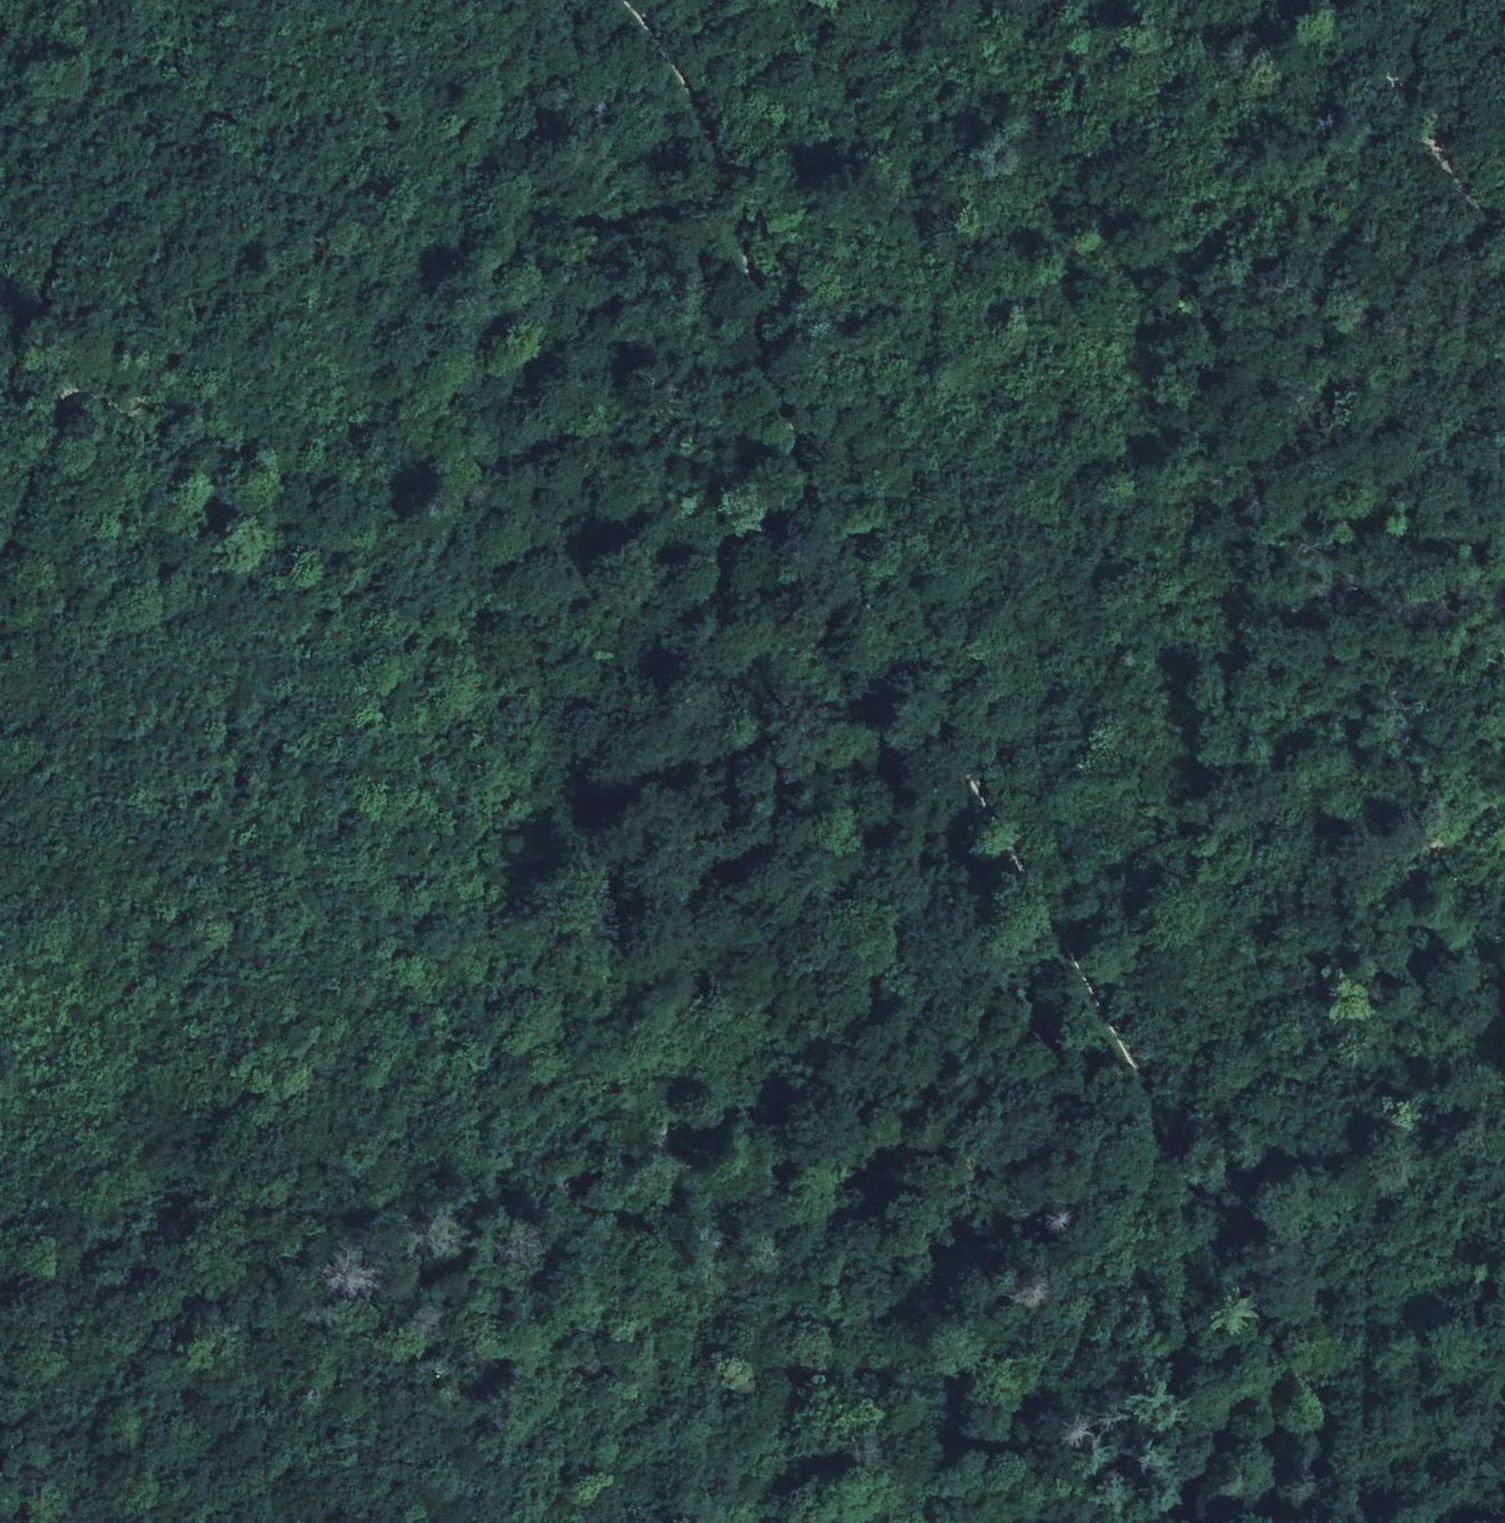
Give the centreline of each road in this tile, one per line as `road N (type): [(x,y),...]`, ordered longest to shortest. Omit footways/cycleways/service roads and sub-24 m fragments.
road 1 (track): [(1378,1522),(1100,1039),(828,451),(692,93),(625,0)]

